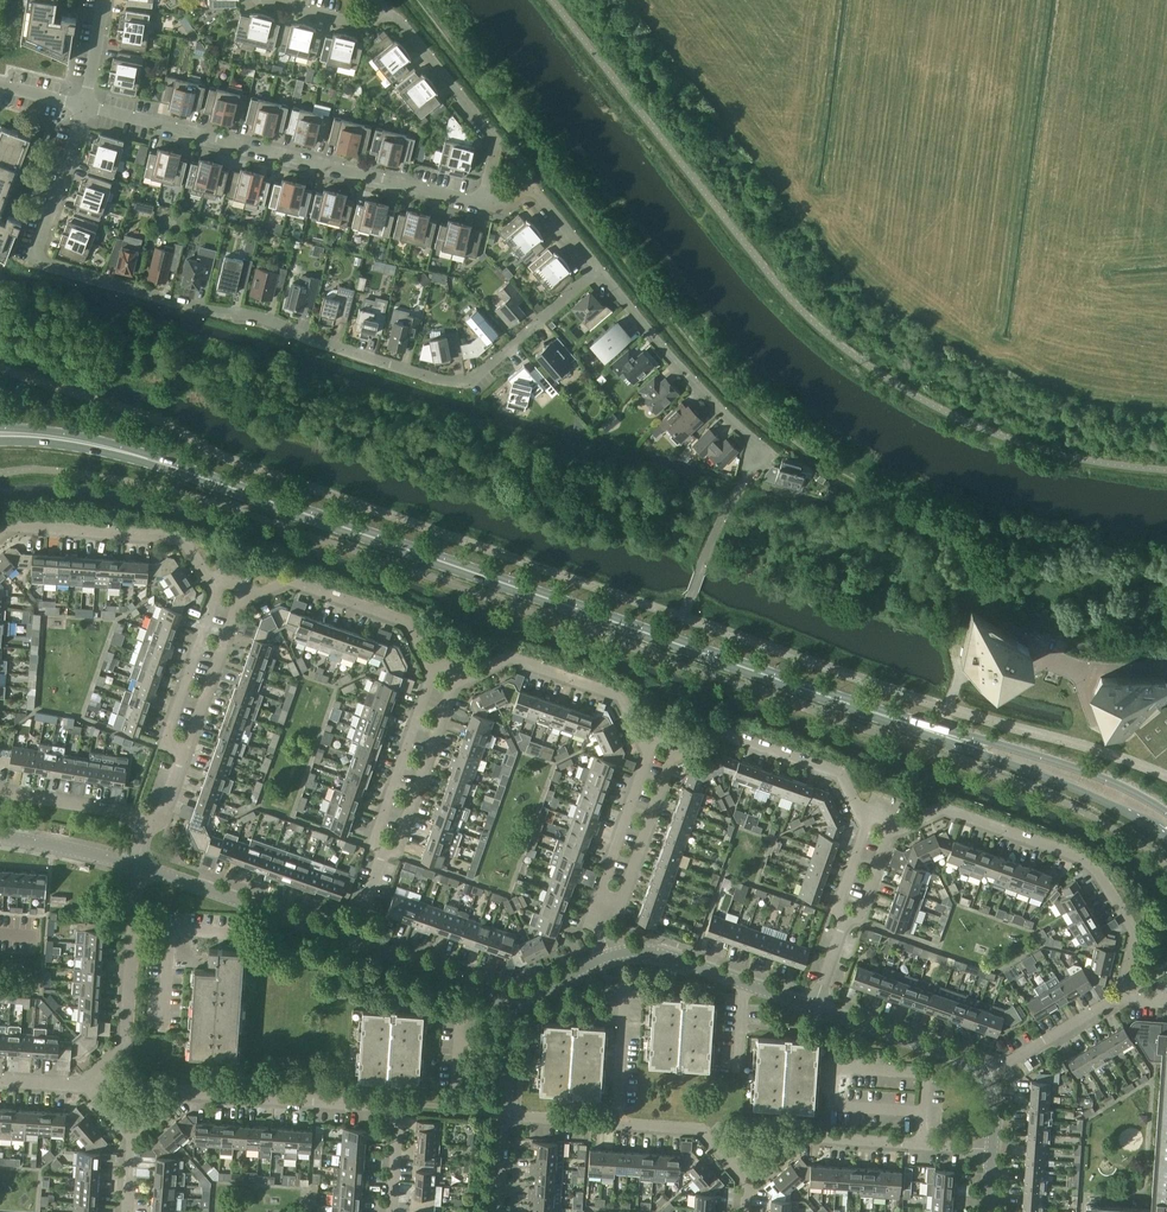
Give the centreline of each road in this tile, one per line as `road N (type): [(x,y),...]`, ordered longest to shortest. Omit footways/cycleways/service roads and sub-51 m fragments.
road 1 (secondary): [(924,727),(110,445),(0,437)]
road 2 (residential): [(598,271),(489,368),(460,384),(258,317),(46,265),(38,249),(84,105)]
road 3 (residential): [(471,202),(84,105)]
road 4 (residential): [(390,1211),(395,1108),(185,1095),(145,1125),(131,1125)]
road 5 (residential): [(1120,997),(1132,945),(1127,918),(1084,861),(947,809),(904,829),(892,825)]
road 6 (residential): [(487,205),(493,150),(487,131),(397,16),(361,25),(274,0)]
road 7 (residential): [(748,475),(761,452),(598,271)]
road 8 (secondary): [(924,727),(1166,837)]
road 9 (residential): [(740,1171),(786,1142),(993,1153)]
road 10 (secondary): [(1166,817),(1046,762),(924,727)]
road 11 (residential): [(500,1115),(704,1131),(740,1171)]
road 12 (residential): [(220,582),(182,542),(11,524),(0,533)]
road 13 (unclassified): [(142,867),(357,940)]
road 14 (residential): [(872,818),(858,813),(835,772),(728,733),(693,749),(681,745)]
road 15 (residential): [(94,1083),(97,1067),(119,1045),(142,867)]
road 16 (residential): [(434,667),(414,627),(291,583),(245,590)]
road 17 (residential): [(654,735),(640,728),(619,697),(512,659),(462,676)]
road 18 (unclassified): [(816,1008),(665,955),(615,954)]
road 19 (residential): [(434,667),(371,846),(387,851)]
road 20 (residential): [(387,851),(397,854),(462,676)]
road 21 (residential): [(220,582),(163,746),(187,754)]
road 22 (unclassified): [(996,1080),(973,1063),(816,1008)]
road 23 (residential): [(608,907),(627,898),(681,745)]
road 24 (residential): [(654,735),(601,891),(608,907)]
road 25 (residential): [(187,754),(245,590)]
road 26 (unclassified): [(509,989),(357,940)]
road 27 (residential): [(598,271),(533,188),(487,205)]
road 28 (residential): [(0,791),(150,821)]
road 29 (residential): [(996,1080),(1120,997)]
road 30 (unclassified): [(0,837),(142,867)]
road 31 (residential): [(500,1115),(509,989)]

